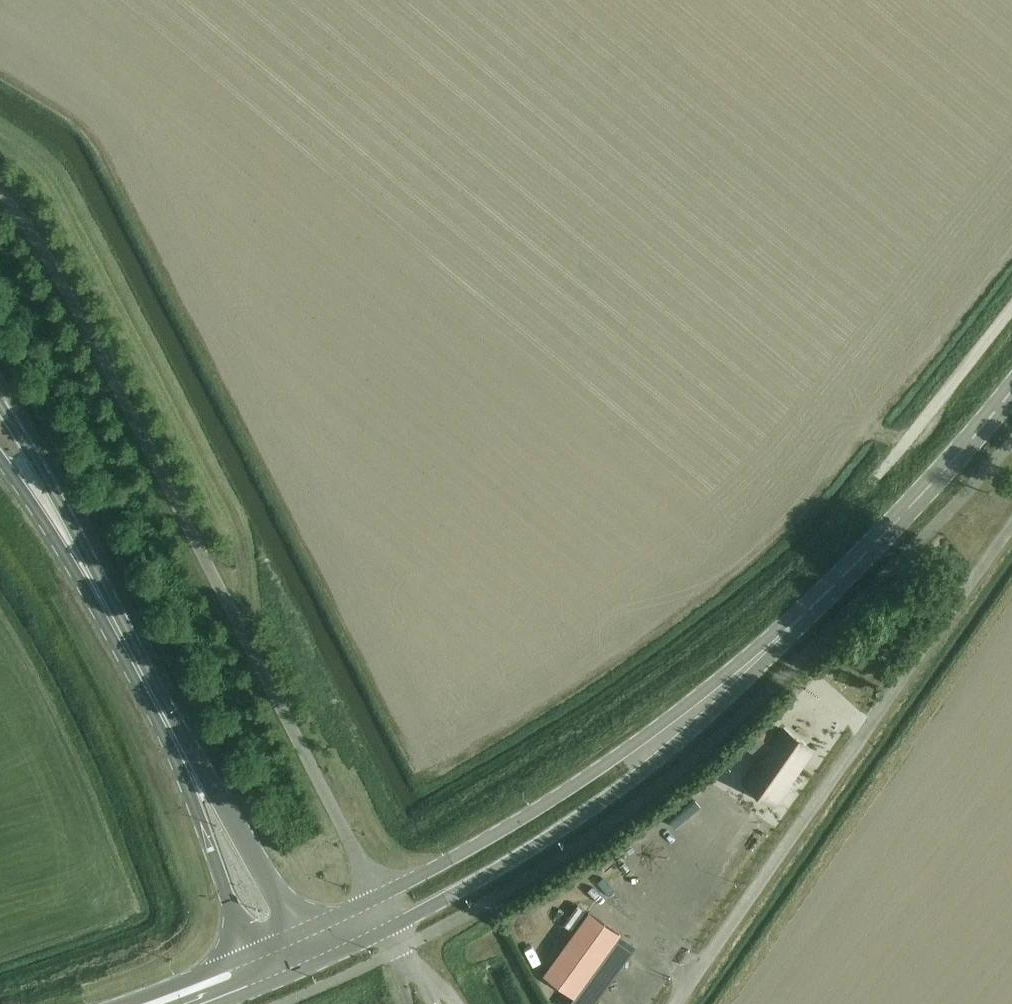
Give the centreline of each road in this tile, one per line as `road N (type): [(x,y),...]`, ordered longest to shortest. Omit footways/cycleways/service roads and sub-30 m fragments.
road 1 (unclassified): [(376,896),(74,304),(0,195)]
road 2 (tertiary): [(391,928),(551,837),(653,765),(846,573)]
road 3 (unclassified): [(678,1003),(1011,534)]
road 4 (tertiary): [(846,573),(640,739),(440,866),(376,896)]
road 5 (tertiary): [(846,573),(1011,390)]
road 6 (secondary): [(106,608),(0,405)]
road 7 (unclassified): [(880,476),(1011,305)]
road 8 (secondary): [(295,934),(215,789),(185,759)]
road 9 (secondary): [(185,759),(193,801),(249,954)]
road 10 (secondary): [(0,459),(106,608)]
road 11 (secondary): [(106,608),(185,759)]
road 12 (secondary): [(249,954),(118,1003)]

